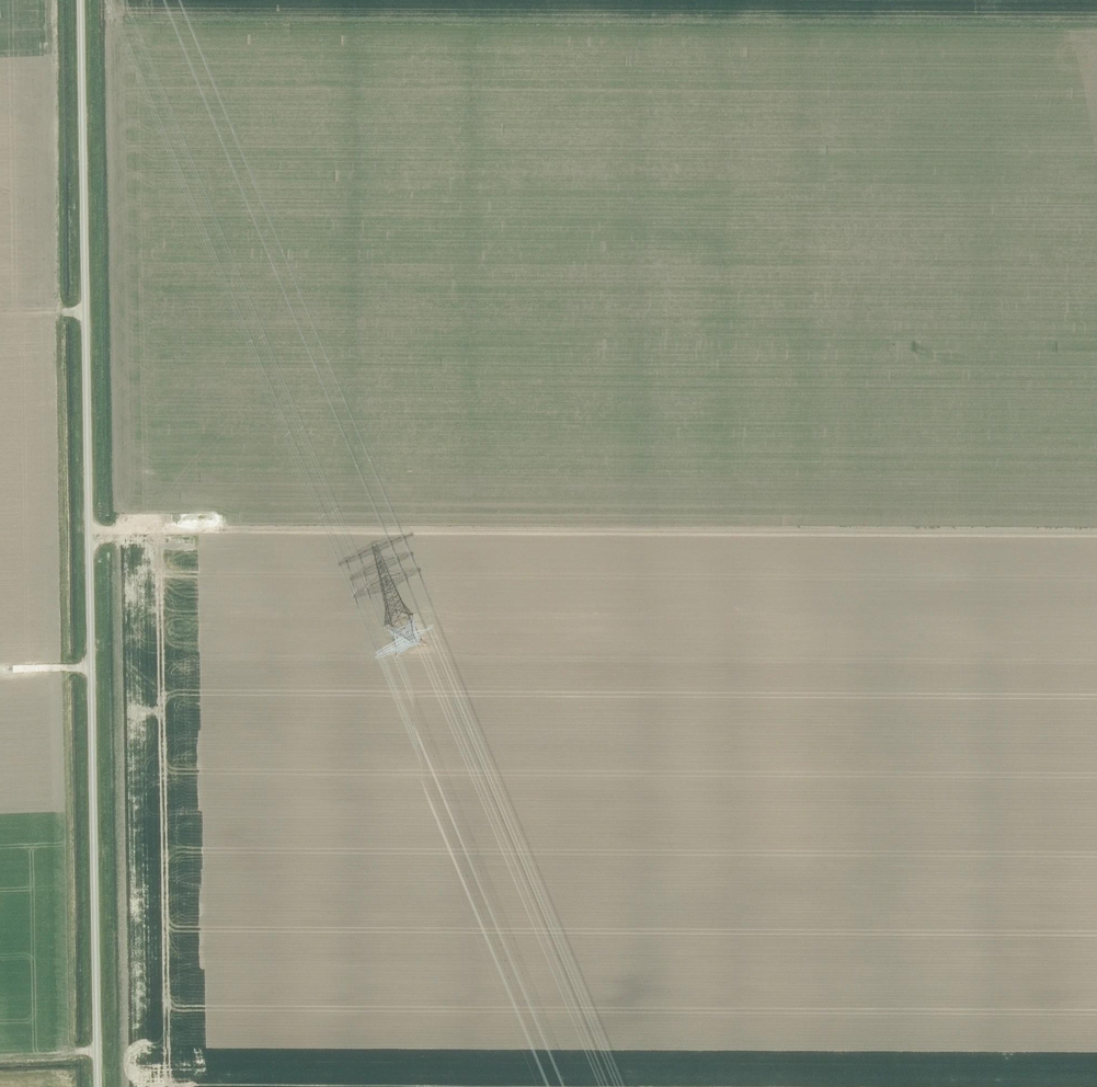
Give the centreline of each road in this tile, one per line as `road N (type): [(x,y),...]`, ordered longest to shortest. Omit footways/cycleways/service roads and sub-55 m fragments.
road 1 (unclassified): [(96,1086),(80,0)]

